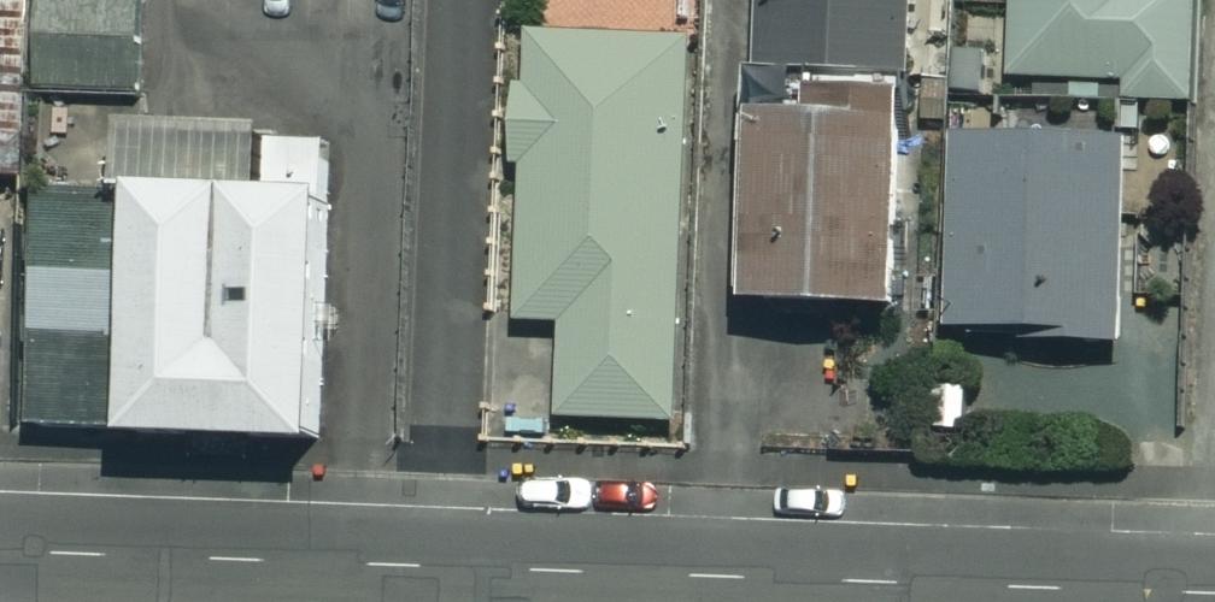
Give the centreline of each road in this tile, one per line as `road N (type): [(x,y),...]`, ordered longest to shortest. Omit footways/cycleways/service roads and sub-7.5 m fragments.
road 1 (residential): [(451,567),(471,0)]
road 2 (residential): [(955,583),(451,567)]
road 3 (residential): [(451,567),(0,552)]
road 4 (residential): [(1214,591),(955,583)]

